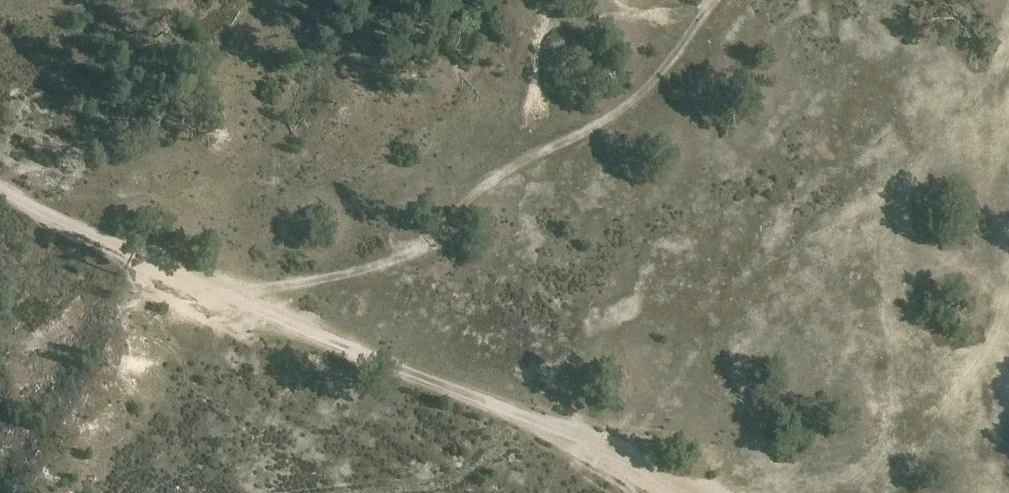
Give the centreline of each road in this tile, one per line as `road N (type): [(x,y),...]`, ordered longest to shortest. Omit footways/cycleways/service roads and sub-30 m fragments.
road 1 (track): [(677,492),(524,416),(225,296),(0,191)]
road 2 (track): [(225,296),(407,256),(495,178),(633,99),(668,66),(711,0)]

